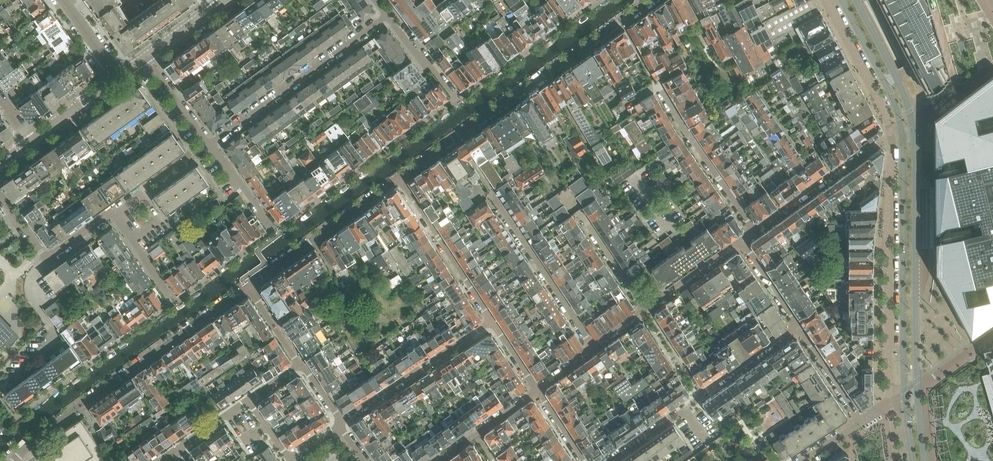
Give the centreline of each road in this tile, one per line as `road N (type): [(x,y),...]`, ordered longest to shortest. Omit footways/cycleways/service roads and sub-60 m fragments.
road 1 (residential): [(14,460),(248,286)]
road 2 (tertiary): [(903,135),(905,394)]
road 3 (tertiary): [(917,387),(913,130)]
road 4 (residential): [(591,345),(456,136)]
road 5 (residential): [(456,136),(650,0)]
road 6 (residential): [(610,460),(797,324)]
road 7 (residential): [(210,144),(388,15)]
road 8 (residential): [(248,286),(399,177)]
road 9 (residential): [(342,424),(492,320)]
road 10 (residential): [(752,228),(655,84)]
road 11 (residential): [(492,320),(399,177)]
road 12 (residential): [(892,138),(752,228)]
road 13 (residential): [(8,378),(56,340),(31,294),(47,259)]
road 14 (tertiary): [(842,0),(897,105),(903,135)]
road 15 (tertiary): [(913,130),(900,84),(857,0)]
road 16 (residential): [(431,460),(538,389)]

